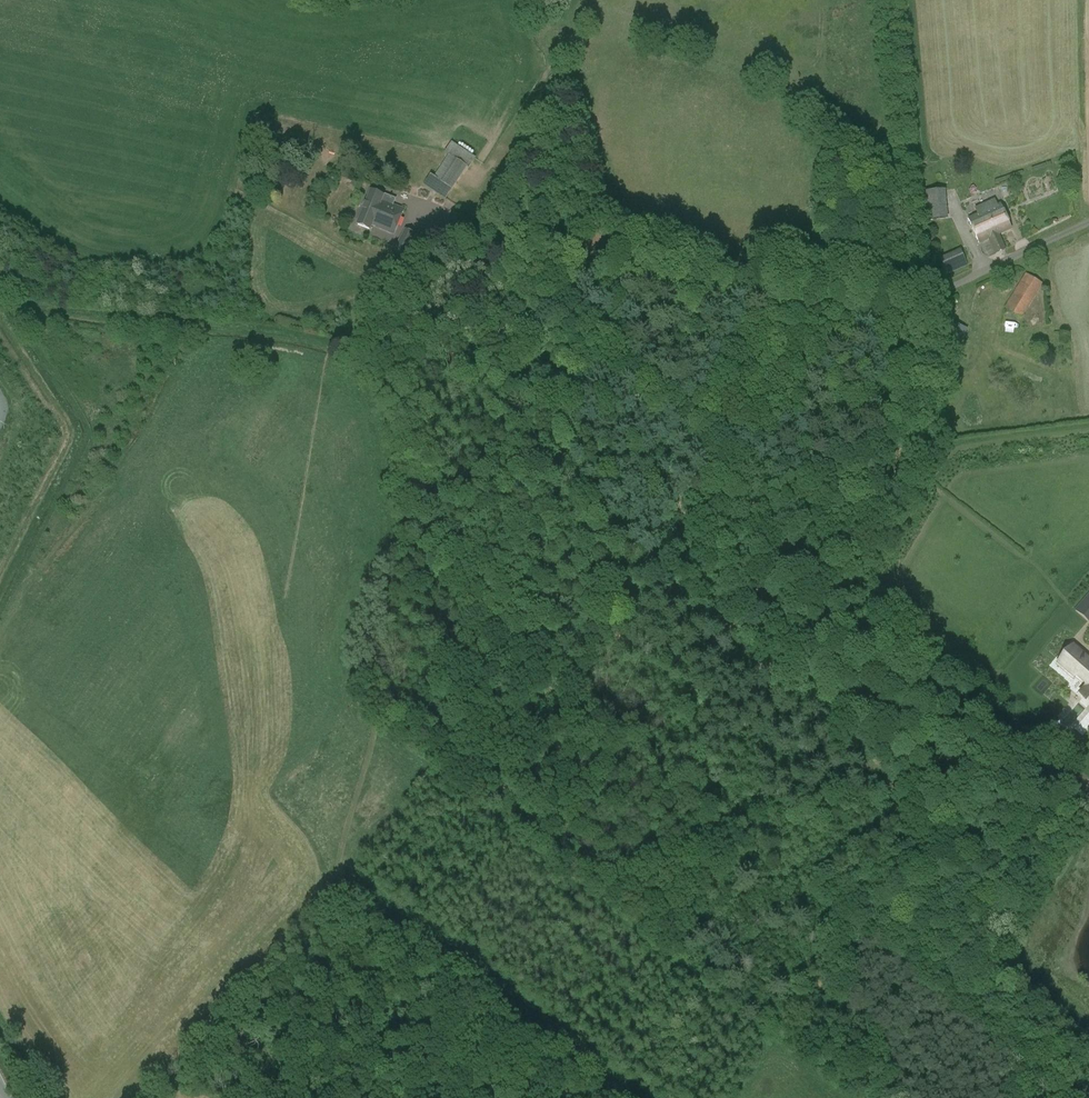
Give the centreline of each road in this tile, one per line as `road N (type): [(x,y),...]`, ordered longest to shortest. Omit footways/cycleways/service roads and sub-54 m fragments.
road 1 (track): [(922,295),(884,300),(466,235)]
road 2 (unclassified): [(922,295),(1088,222)]

